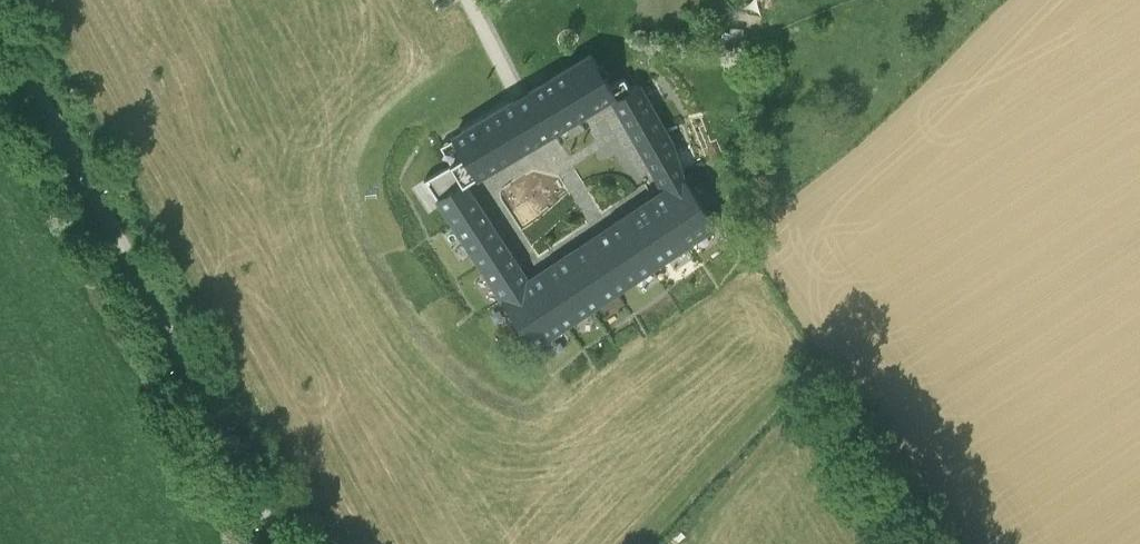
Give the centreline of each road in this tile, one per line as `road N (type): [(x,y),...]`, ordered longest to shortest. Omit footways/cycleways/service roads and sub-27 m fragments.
road 1 (residential): [(282,543),(0,20)]

